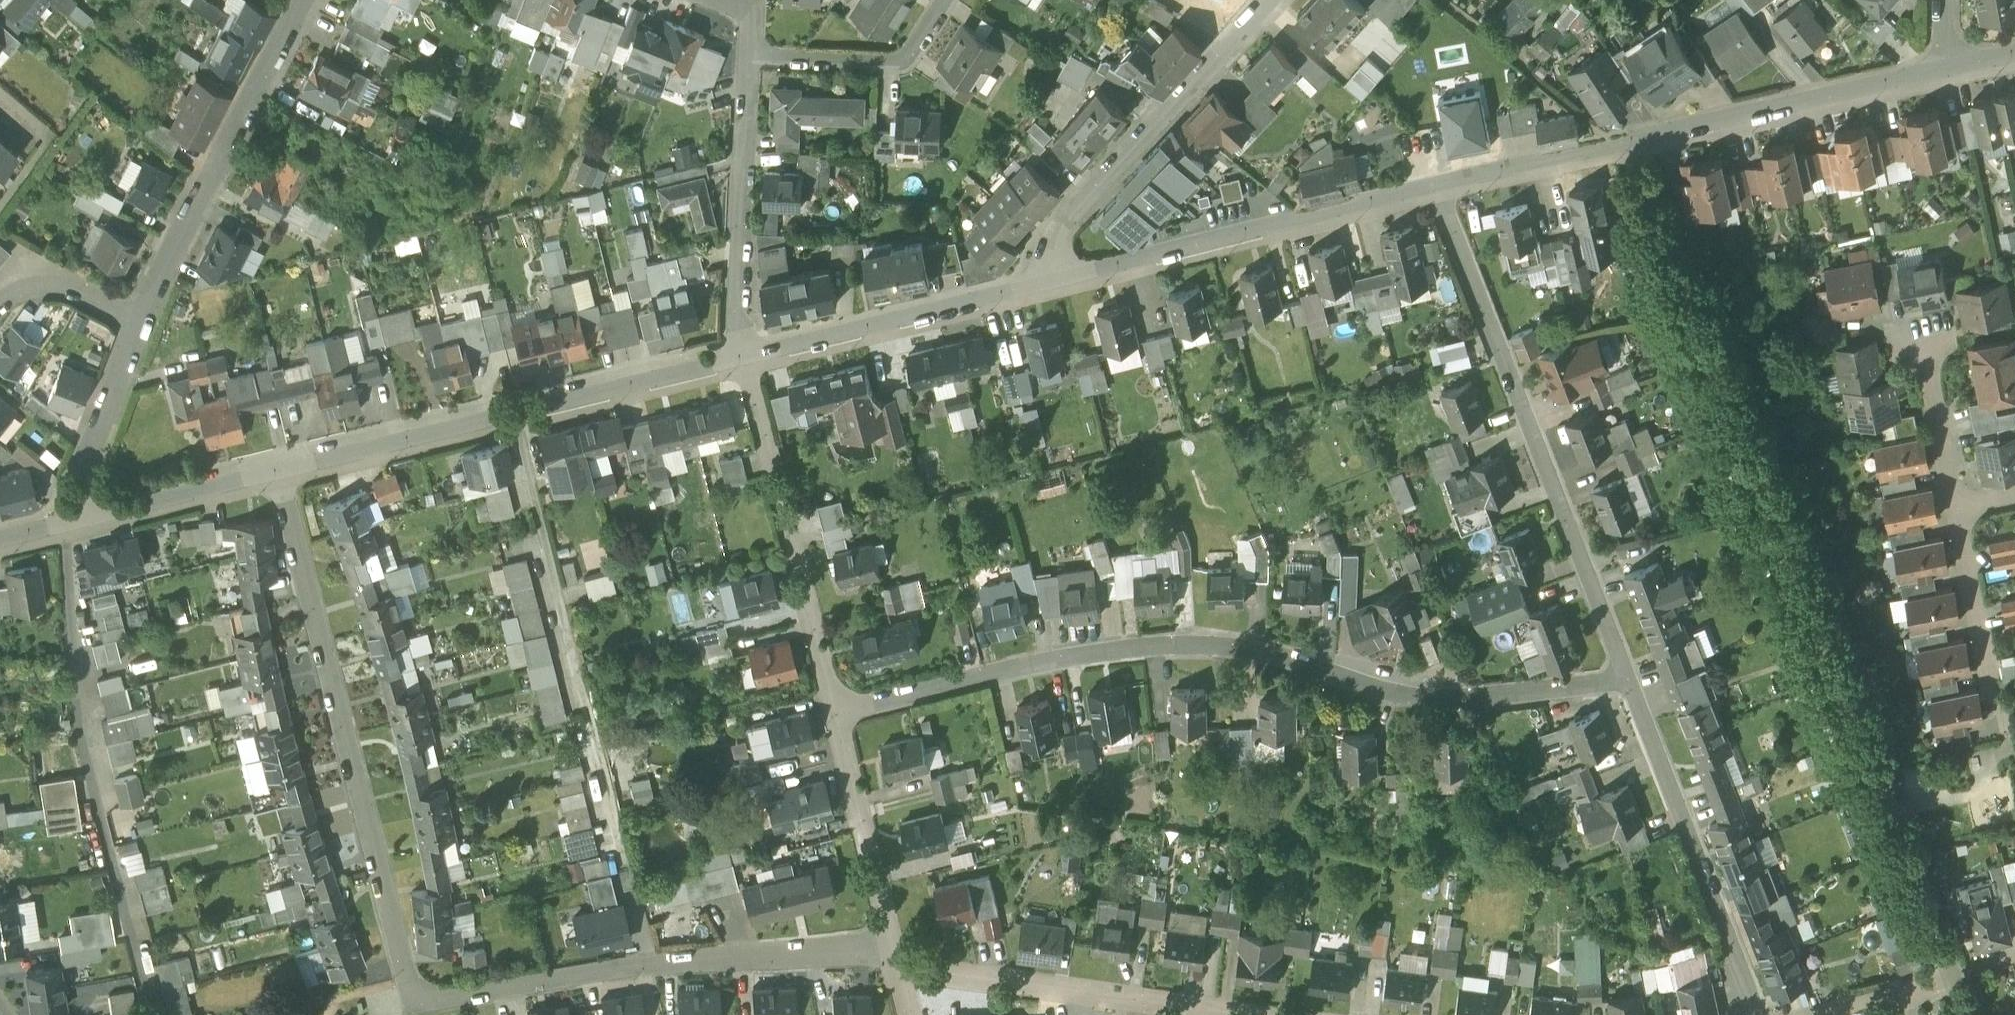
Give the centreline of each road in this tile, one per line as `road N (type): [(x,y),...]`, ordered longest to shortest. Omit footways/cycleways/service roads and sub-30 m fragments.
road 1 (residential): [(277,472),(410,983),(434,1006),(655,962),(894,950)]
road 2 (residential): [(836,711),(1061,658),(1142,648),(1233,648),(1418,700),(1634,685)]
road 3 (residential): [(1434,186),(1634,685)]
road 4 (residential): [(1945,68),(1434,186)]
road 5 (residential): [(151,1014),(79,728),(61,525)]
road 6 (residential): [(732,362),(277,472)]
road 7 (residential): [(1434,186),(1051,279)]
road 8 (residential): [(749,358),(836,711)]
road 9 (residential): [(1051,279),(1064,218),(1271,0)]
road 10 (residential): [(306,0),(141,320)]
road 11 (residential): [(1634,685),(1761,1014)]
road 12 (residential): [(1225,1014),(900,971)]
road 13 (residential): [(1051,279),(749,358)]
road 14 (residential): [(749,58),(732,362)]
road 15 (residential): [(836,711),(894,950)]
road 16 (residential): [(946,0),(912,53),(897,62),(749,58)]
road 17 (residential): [(1959,511),(2006,728)]
road 18 (residential): [(141,320),(88,461),(97,516)]
road 19 (residential): [(277,472),(97,516)]
road 20 (residential): [(1959,511),(1922,344)]
road 21 (residential): [(141,320),(57,283),(19,292),(0,309)]

